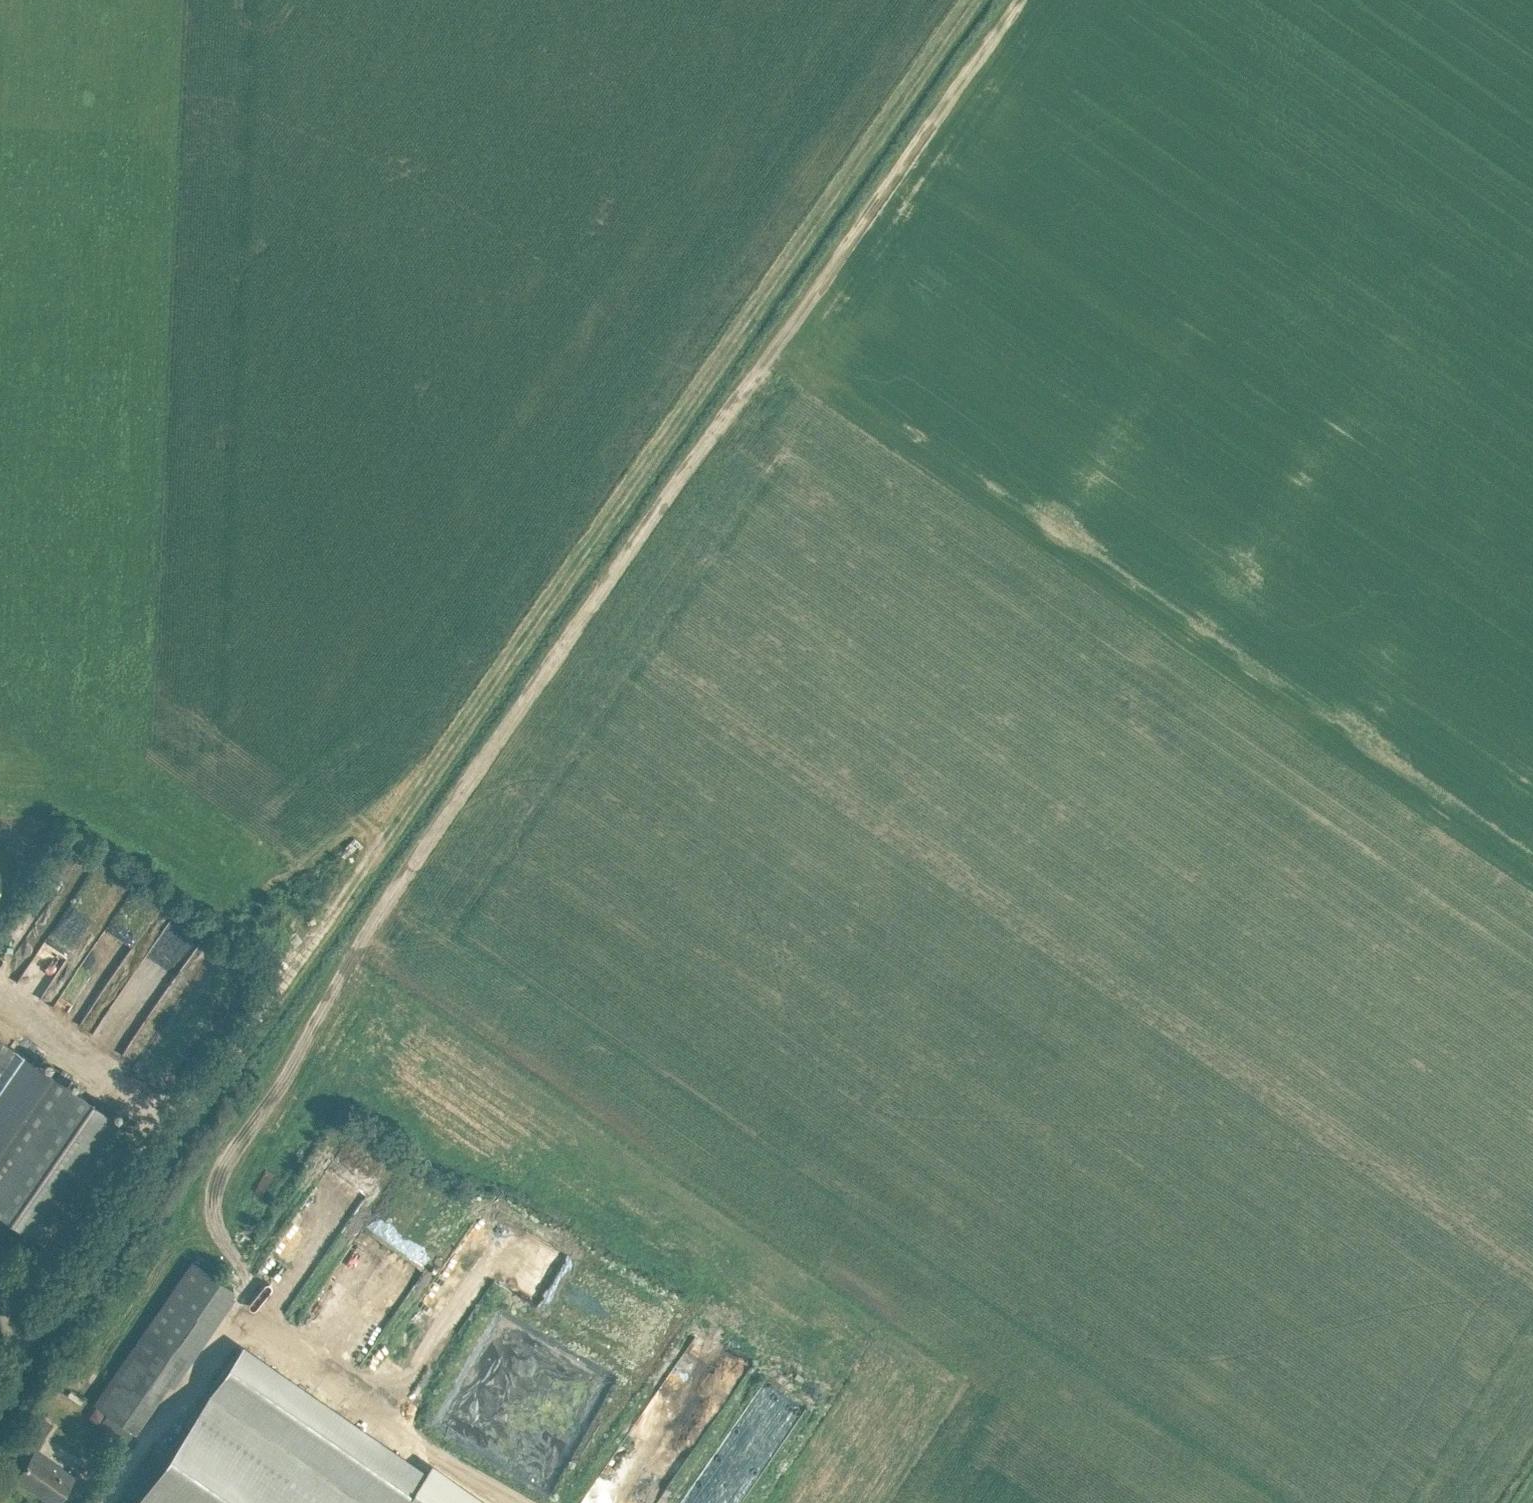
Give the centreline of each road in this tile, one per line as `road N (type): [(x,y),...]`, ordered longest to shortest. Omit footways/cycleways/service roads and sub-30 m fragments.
road 1 (unclassified): [(0,1374),(535,607)]

